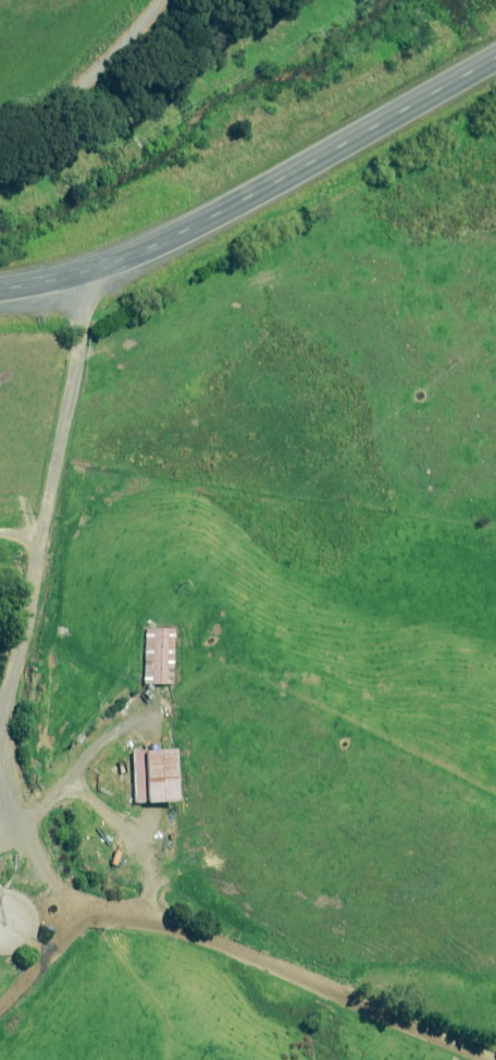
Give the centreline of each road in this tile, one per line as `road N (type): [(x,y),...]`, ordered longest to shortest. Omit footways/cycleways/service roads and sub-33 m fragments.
road 1 (tertiary): [(0,289),(174,235),(495,57)]
road 2 (track): [(495,1022),(263,929),(104,893)]
road 3 (track): [(65,517),(31,704),(43,812),(104,893)]
road 4 (track): [(65,517),(81,474),(107,261)]
road 5 (track): [(0,1020),(104,893)]

